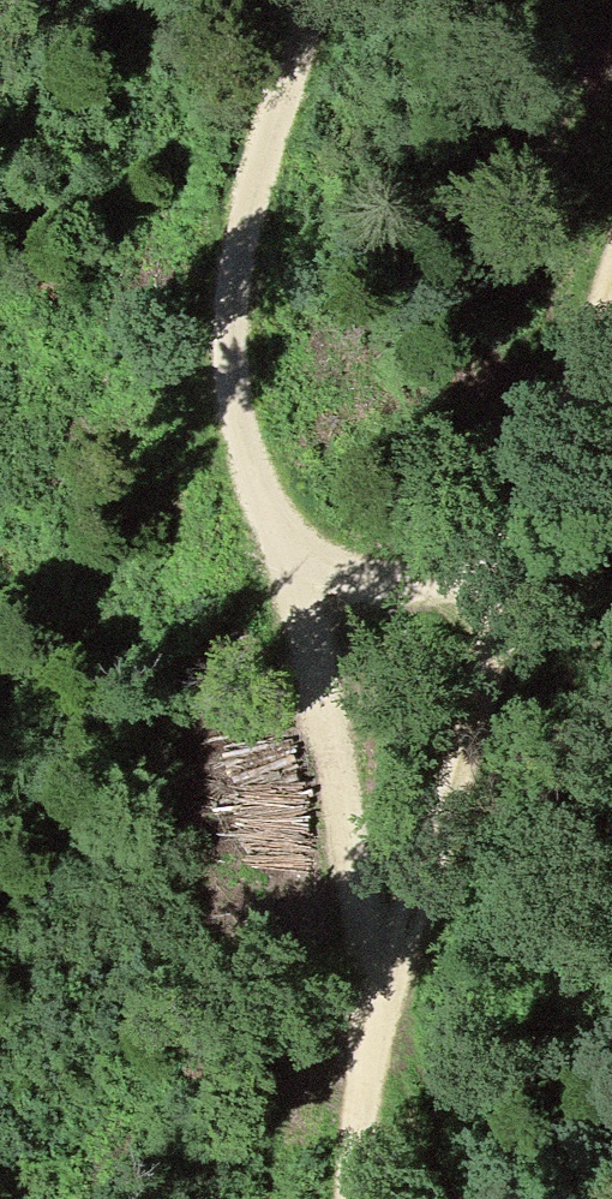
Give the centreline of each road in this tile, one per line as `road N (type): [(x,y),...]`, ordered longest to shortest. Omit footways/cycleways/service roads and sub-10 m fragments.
road 1 (track): [(351,1198),(360,987),(305,616),(297,0)]
road 2 (track): [(611,244),(444,795),(360,987)]

